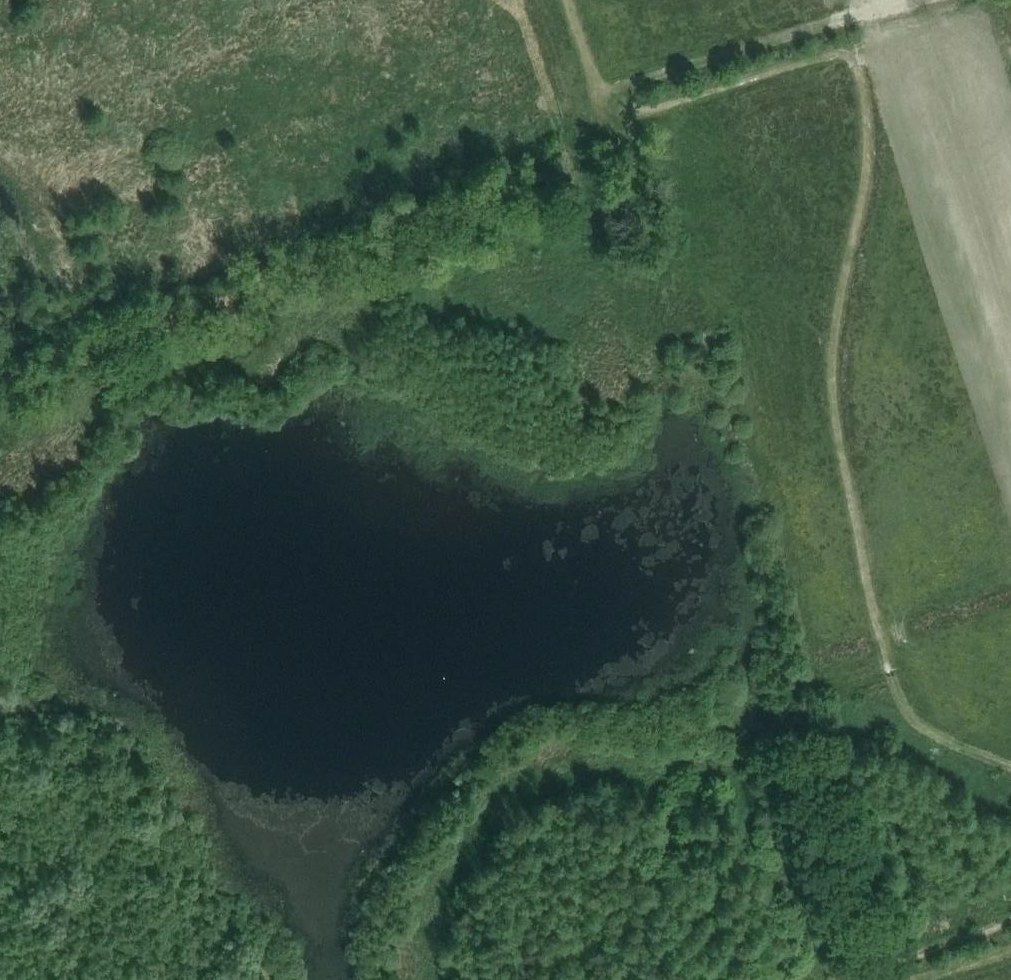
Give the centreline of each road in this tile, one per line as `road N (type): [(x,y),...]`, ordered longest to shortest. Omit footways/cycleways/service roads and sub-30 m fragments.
road 1 (track): [(1010,926),(860,979)]

